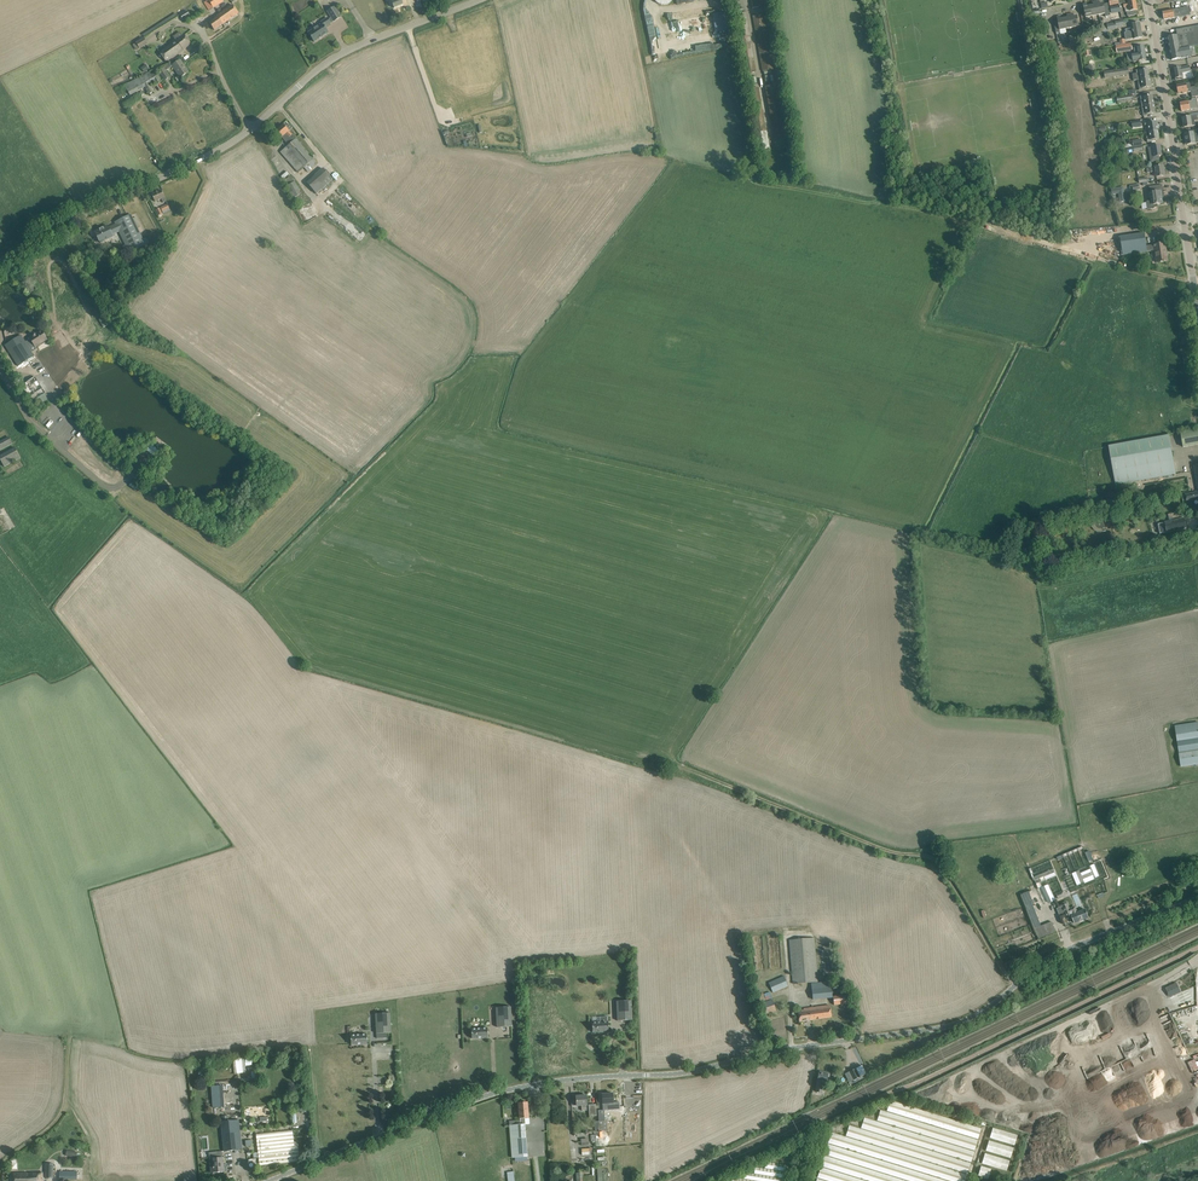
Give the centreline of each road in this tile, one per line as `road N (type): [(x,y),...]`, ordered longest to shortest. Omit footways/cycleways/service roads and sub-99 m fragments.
road 1 (unclassified): [(269,1180),(489,1094),(693,1071),(960,1022),(1052,956),(1197,899)]
road 2 (track): [(1021,980),(1005,976),(936,859),(883,846),(675,763)]
road 3 (tertiary): [(1197,306),(1149,0)]
road 4 (tertiary): [(0,261),(251,129)]
road 5 (tertiary): [(251,129),(347,51),(479,0)]

